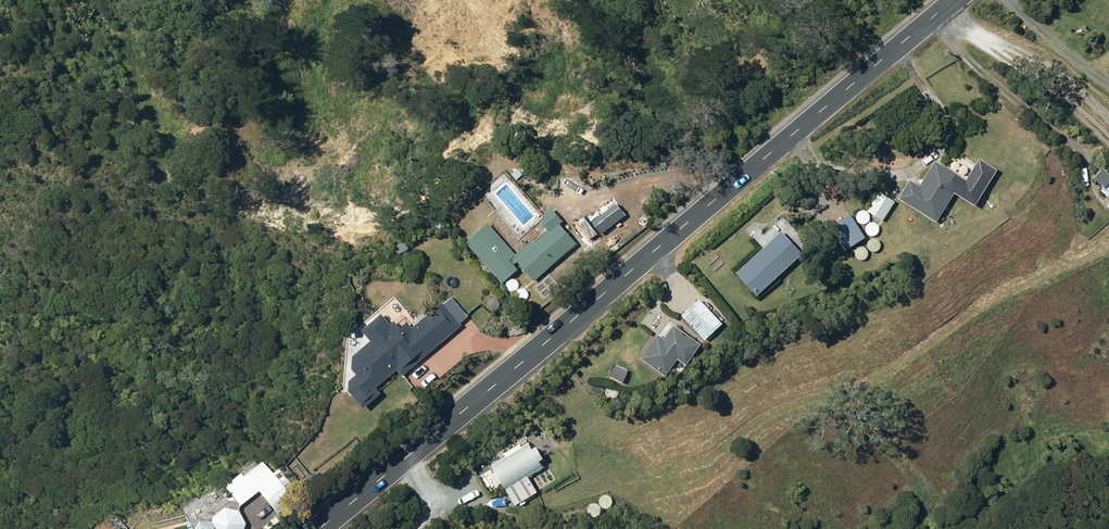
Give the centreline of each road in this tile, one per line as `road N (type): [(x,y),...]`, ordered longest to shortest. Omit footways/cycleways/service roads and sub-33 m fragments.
road 1 (tertiary): [(954,0),(319,528)]

